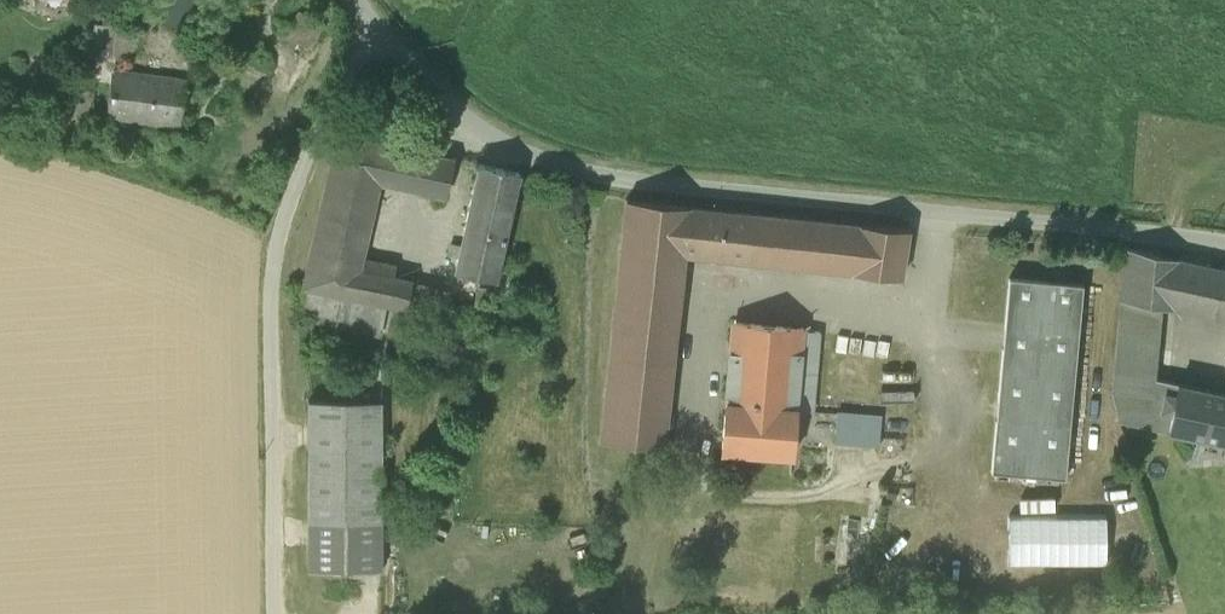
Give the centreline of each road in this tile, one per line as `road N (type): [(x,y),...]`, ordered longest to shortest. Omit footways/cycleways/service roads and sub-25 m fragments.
road 1 (unclassified): [(367,20),(464,118),(538,161),(634,181),(1224,243)]
road 2 (unclassified): [(367,20),(277,228),(278,613)]

